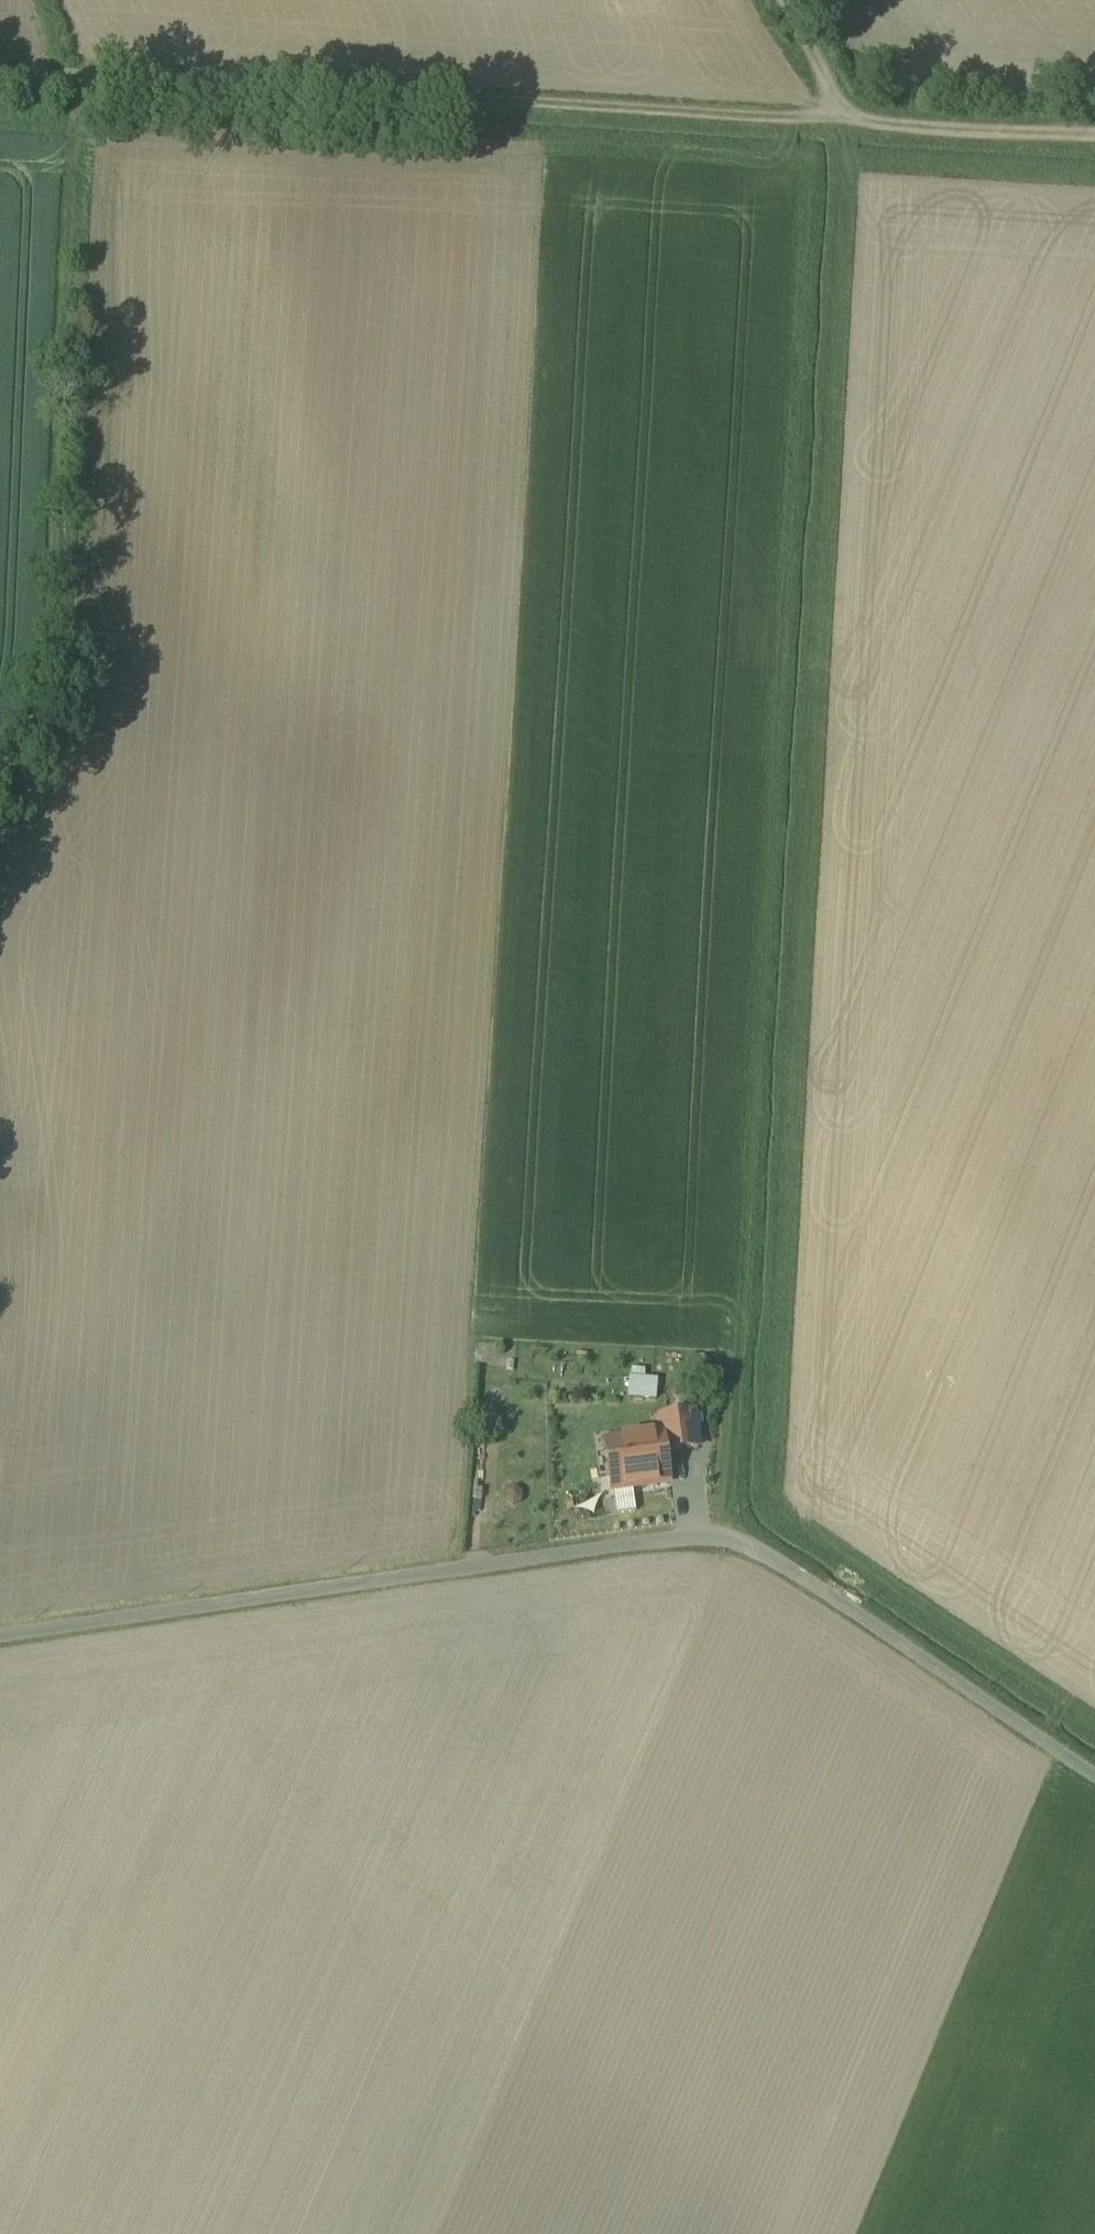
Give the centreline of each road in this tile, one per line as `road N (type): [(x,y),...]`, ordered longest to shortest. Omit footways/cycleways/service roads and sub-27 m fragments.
road 1 (unclassified): [(0,1617),(691,1516),(776,1551),(948,1684),(1094,1777)]
road 2 (track): [(1094,132),(0,67)]
road 3 (track): [(837,116),(776,0)]

